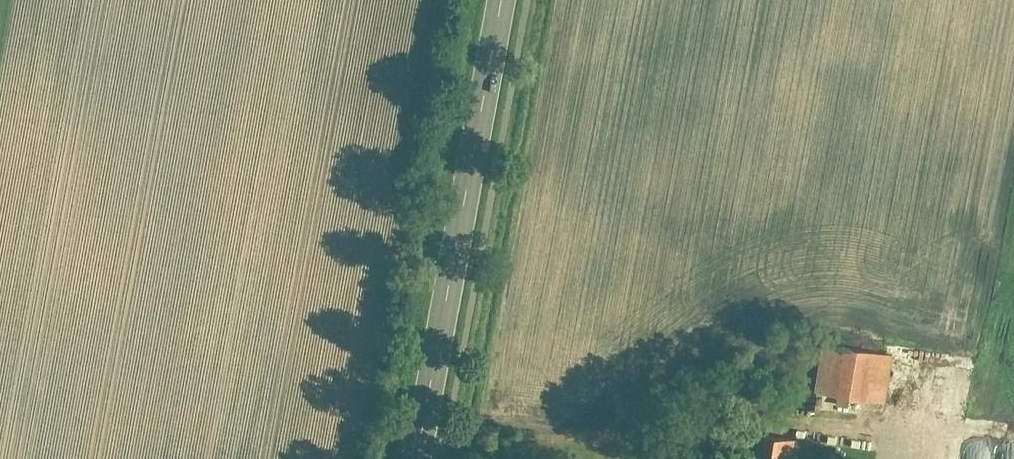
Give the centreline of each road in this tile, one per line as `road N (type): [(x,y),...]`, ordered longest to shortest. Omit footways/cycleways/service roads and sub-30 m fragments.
road 1 (primary): [(412,458),(498,0)]

